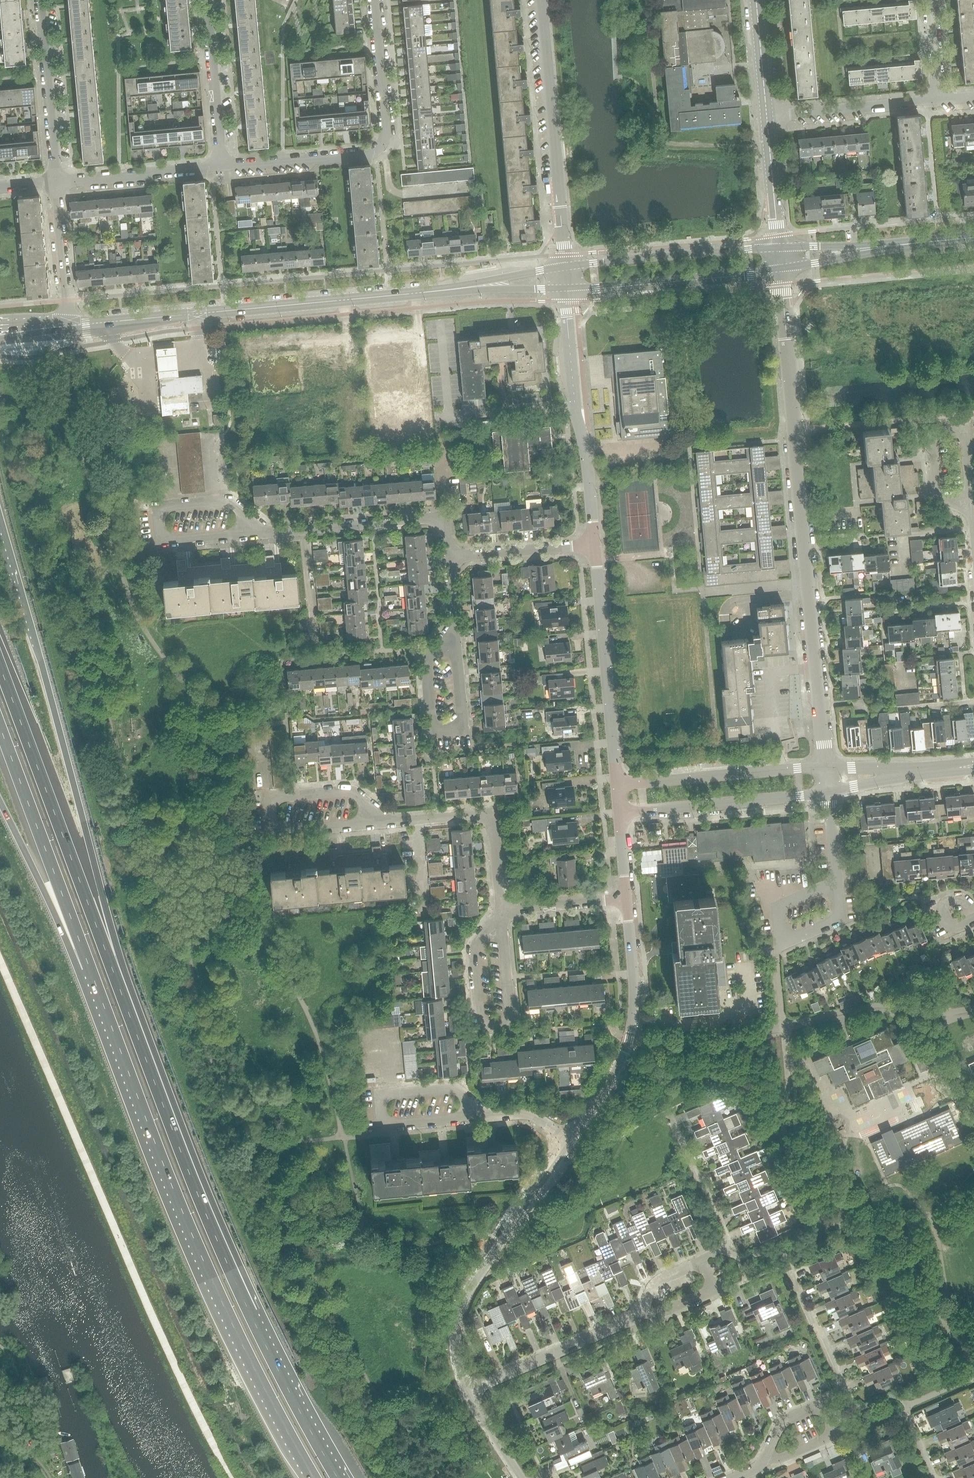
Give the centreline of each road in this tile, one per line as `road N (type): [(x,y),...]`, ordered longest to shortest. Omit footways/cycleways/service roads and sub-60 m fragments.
road 1 (motorway): [(89,969),(225,1309),(314,1477)]
road 2 (trunk): [(338,1477),(249,1312),(121,992)]
road 3 (residential): [(827,769),(781,269)]
road 4 (trunk): [(121,992),(0,517)]
road 5 (secondary): [(69,327),(477,286)]
road 6 (trunk): [(121,992),(0,667)]
road 7 (residential): [(222,167),(378,152),(386,133),(374,0)]
road 8 (tertiary): [(464,1391),(452,1341),(467,1289),(571,1142)]
road 9 (residential): [(565,268),(541,0)]
road 10 (tertiary): [(571,1142),(629,1039),(634,982),(626,899)]
road 11 (motorway): [(0,727),(89,969)]
road 12 (tertiary): [(595,544),(565,288)]
road 13 (tertiary): [(617,785),(595,544)]
road 14 (residential): [(454,559),(440,522),(246,535)]
road 15 (residential): [(503,925),(513,1022),(504,1032),(479,1023),(473,954),(484,935)]
road 16 (secondary): [(565,288),(781,269)]
road 17 (secondary): [(779,247),(565,268)]
road 18 (residential): [(372,825),(490,820),(503,914)]
road 19 (residential): [(619,813),(830,792)]
road 20 (residential): [(827,769),(617,785)]
road 21 (residential): [(464,1391),(639,1316)]
road 22 (motorway): [(0,804),(89,969)]
road 23 (residential): [(40,0),(55,183)]
road 24 (residential): [(702,1261),(731,1247),(670,1109)]
road 25 (residential): [(840,890),(837,922),(781,945),(778,909),(818,893)]
road 26 (residential): [(938,101),(767,116)]
road 27 (residential): [(222,167),(205,0)]
road 28 (residential): [(55,183),(222,167)]
road 29 (residential): [(823,1403),(844,1392),(791,1273)]
road 30 (residential): [(372,825),(364,804),(348,795),(293,799),(270,801),(273,834)]
road 31 (residential): [(55,183),(69,327)]
road 32 (residential): [(454,559),(595,544)]
road 33 (residential): [(381,1126),(382,1098),(452,1090),(469,1101),(472,1118)]
road 34 (residential): [(973,501),(946,502),(933,491),(932,437),(966,428)]
road 35 (tertiary): [(779,247),(767,116)]
road 36 (residential): [(460,731),(434,732),(430,718),(425,670),(446,641)]
road 37 (residential): [(503,914),(626,899)]
road 38 (residential): [(246,535),(160,542),(156,508)]

